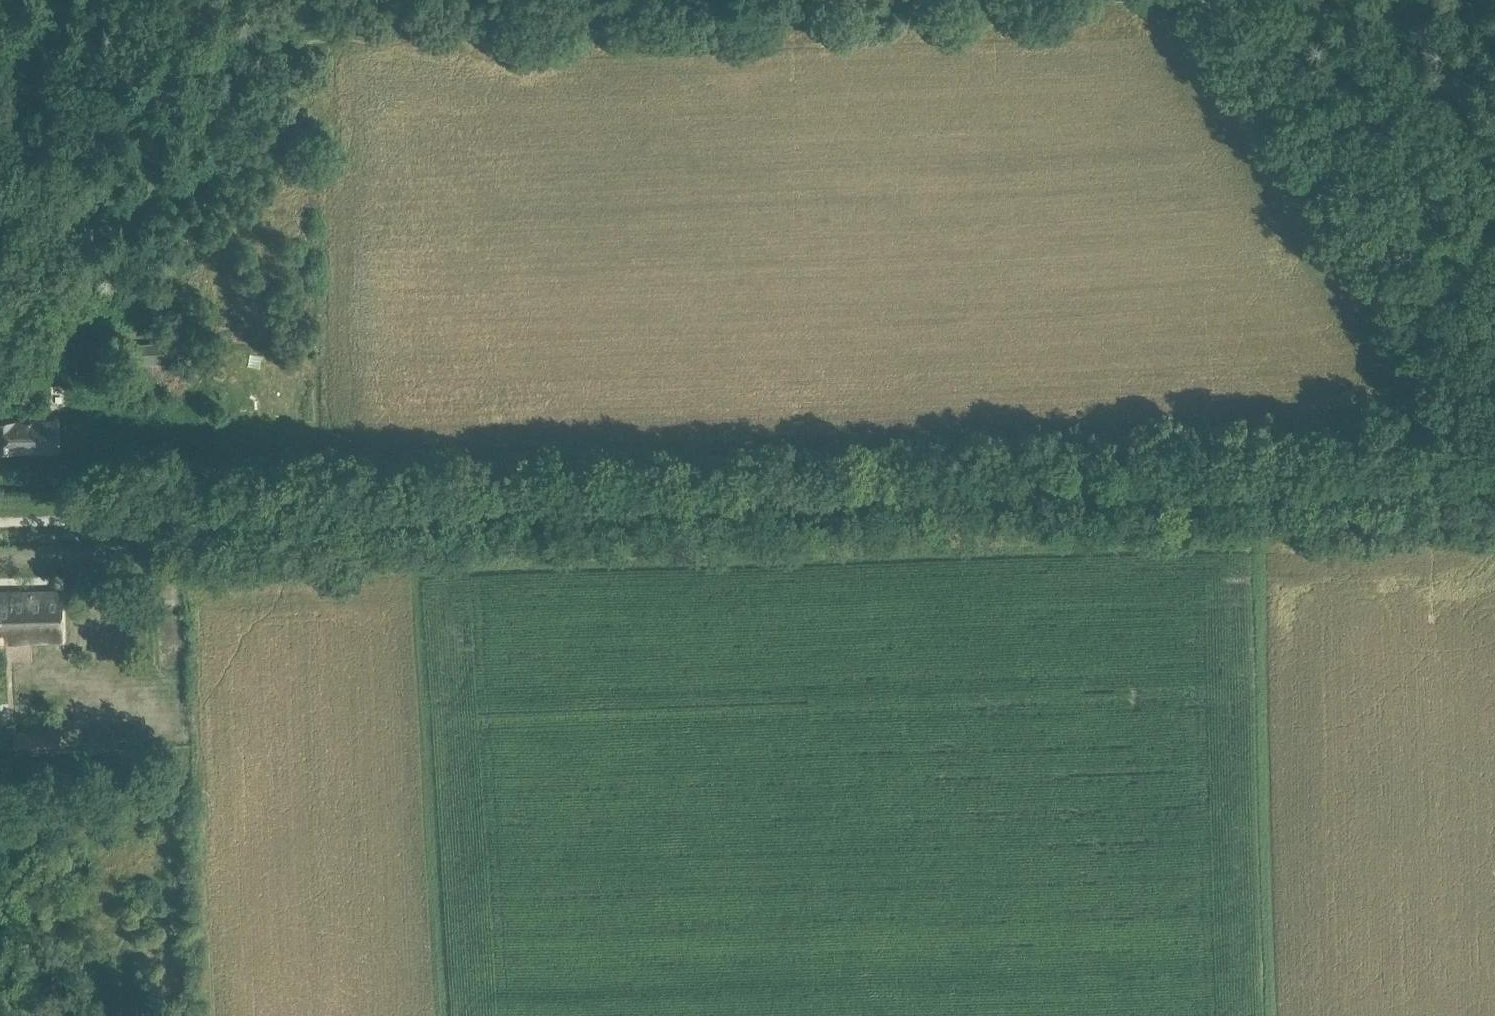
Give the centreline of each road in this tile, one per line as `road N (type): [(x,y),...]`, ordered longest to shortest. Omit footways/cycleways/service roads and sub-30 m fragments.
road 1 (track): [(1238,0),(1494,376)]

